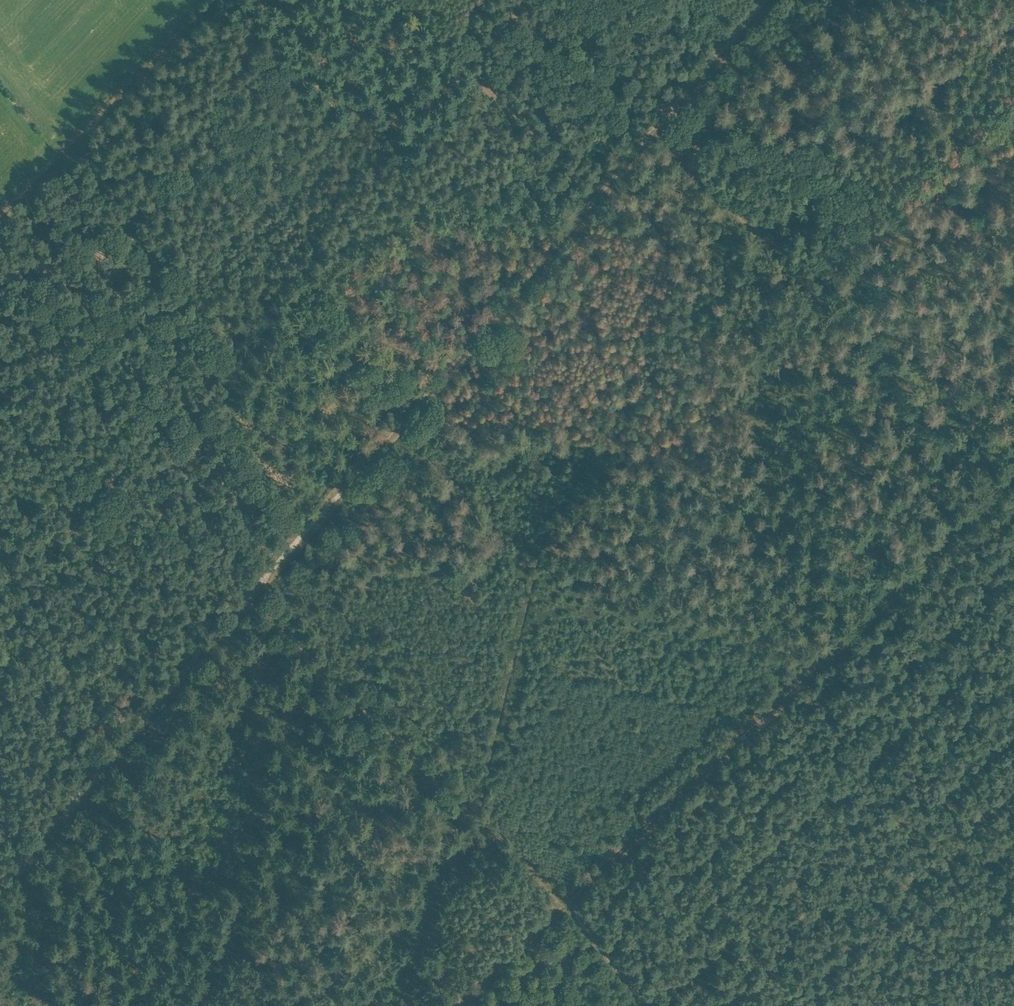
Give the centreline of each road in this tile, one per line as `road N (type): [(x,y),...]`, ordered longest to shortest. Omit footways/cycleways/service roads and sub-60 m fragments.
road 1 (track): [(0,891),(769,0)]
road 2 (track): [(459,1005),(781,700),(1013,463)]
road 3 (track): [(0,220),(220,0)]
road 4 (track): [(403,0),(596,201)]

